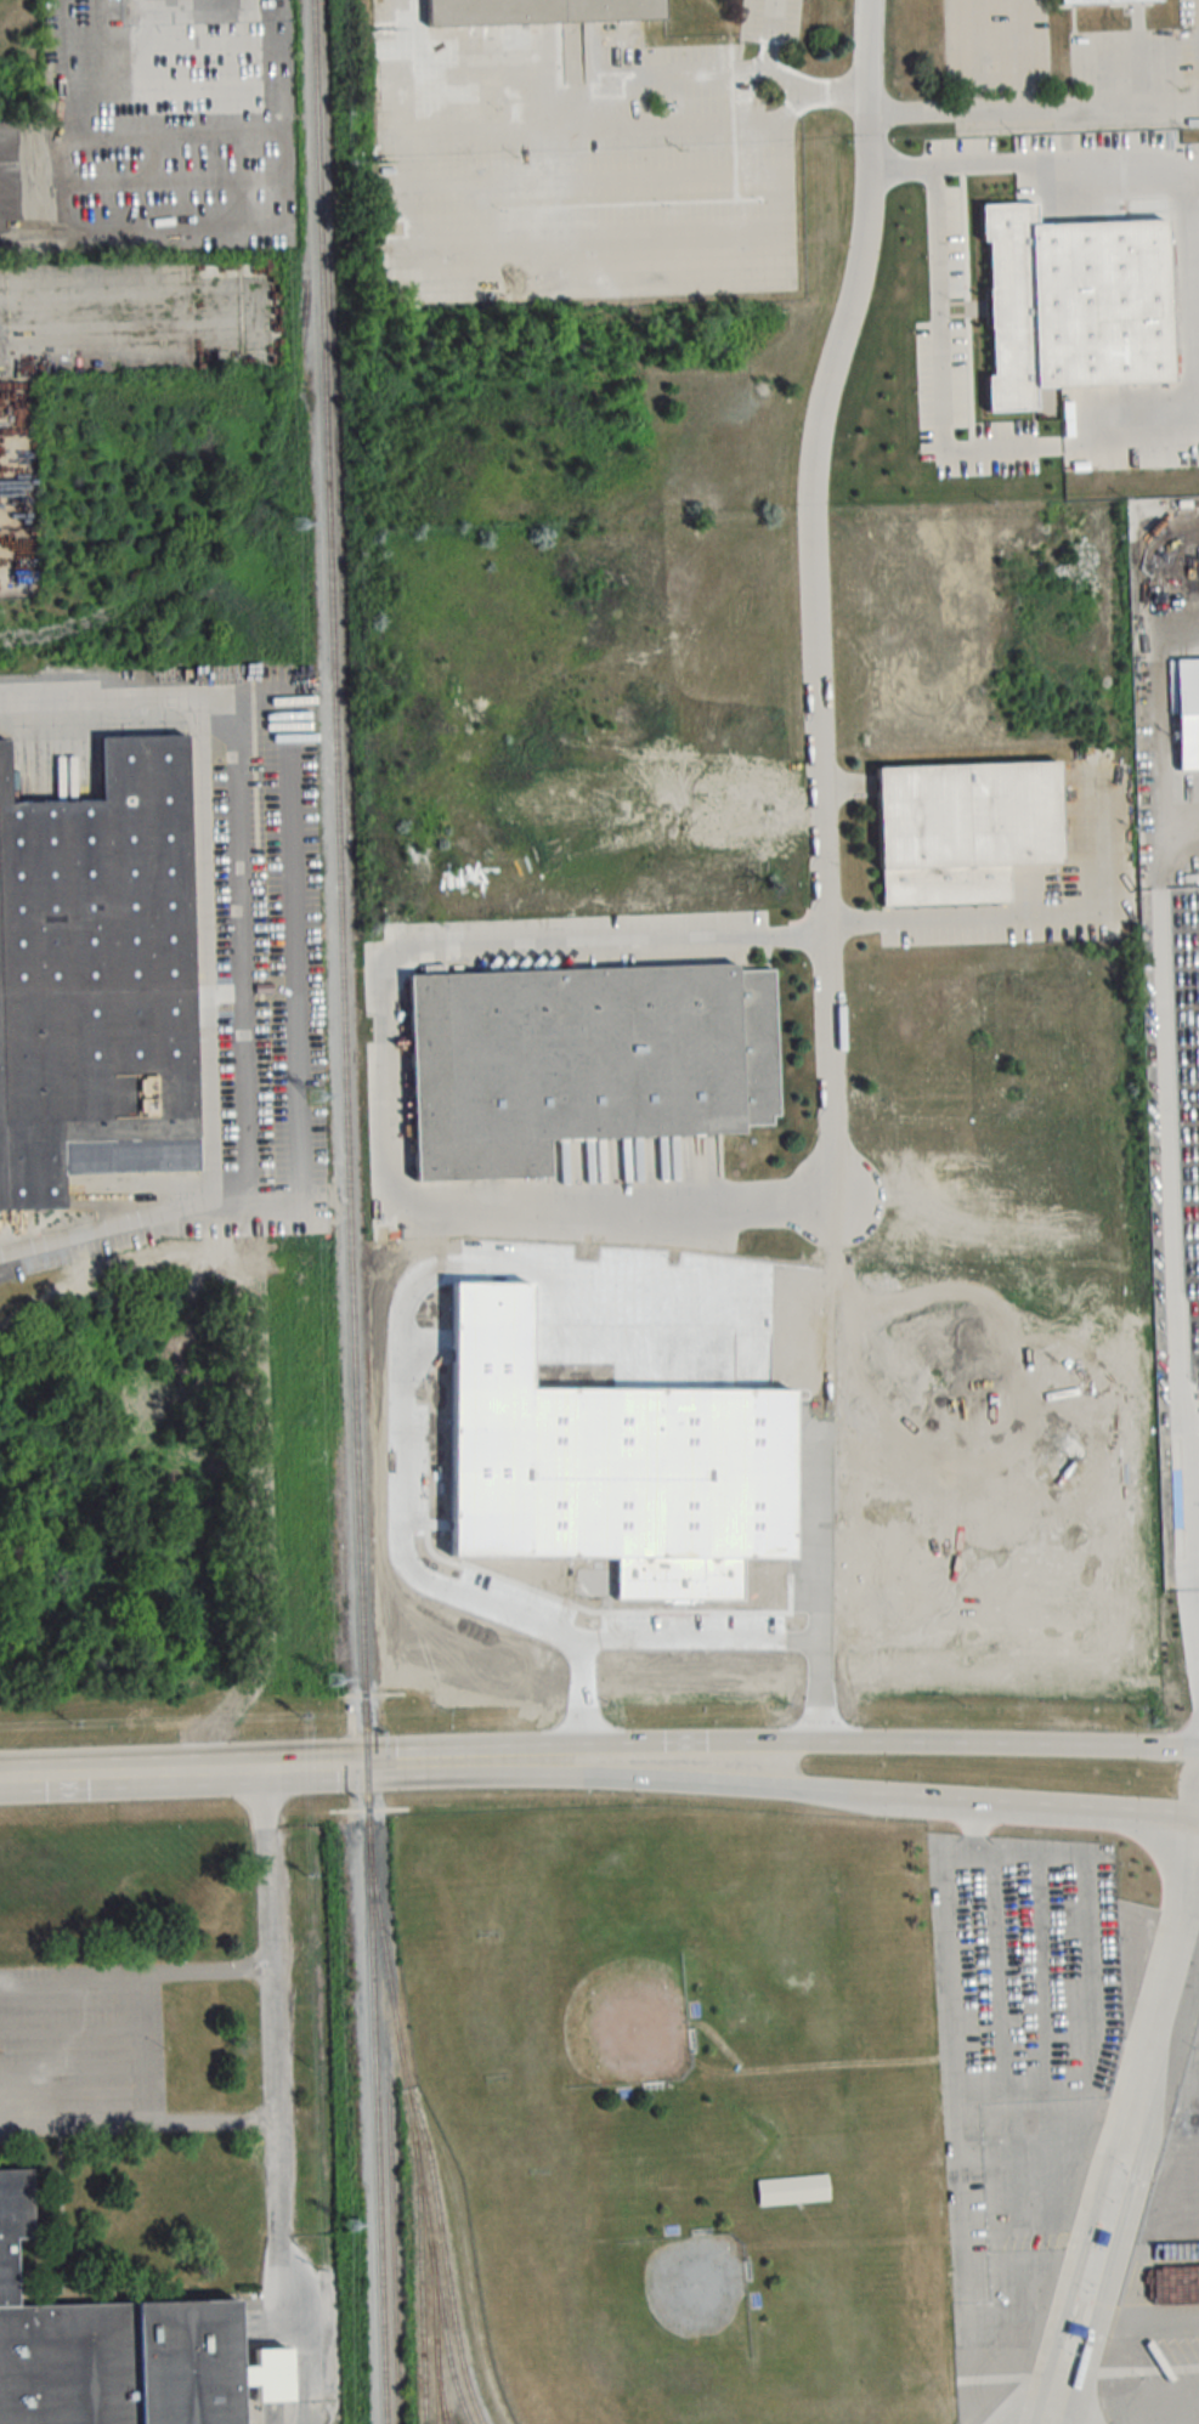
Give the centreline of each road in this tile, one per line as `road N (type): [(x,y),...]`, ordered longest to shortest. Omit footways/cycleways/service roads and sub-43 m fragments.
road 1 (residential): [(835,1200),(810,421),(864,273),(872,0)]
road 2 (tertiary): [(469,1761),(569,1779),(1198,1815)]
road 3 (tertiary): [(1198,1749),(575,1744),(469,1761)]
road 4 (tertiary): [(0,1777),(469,1761)]

